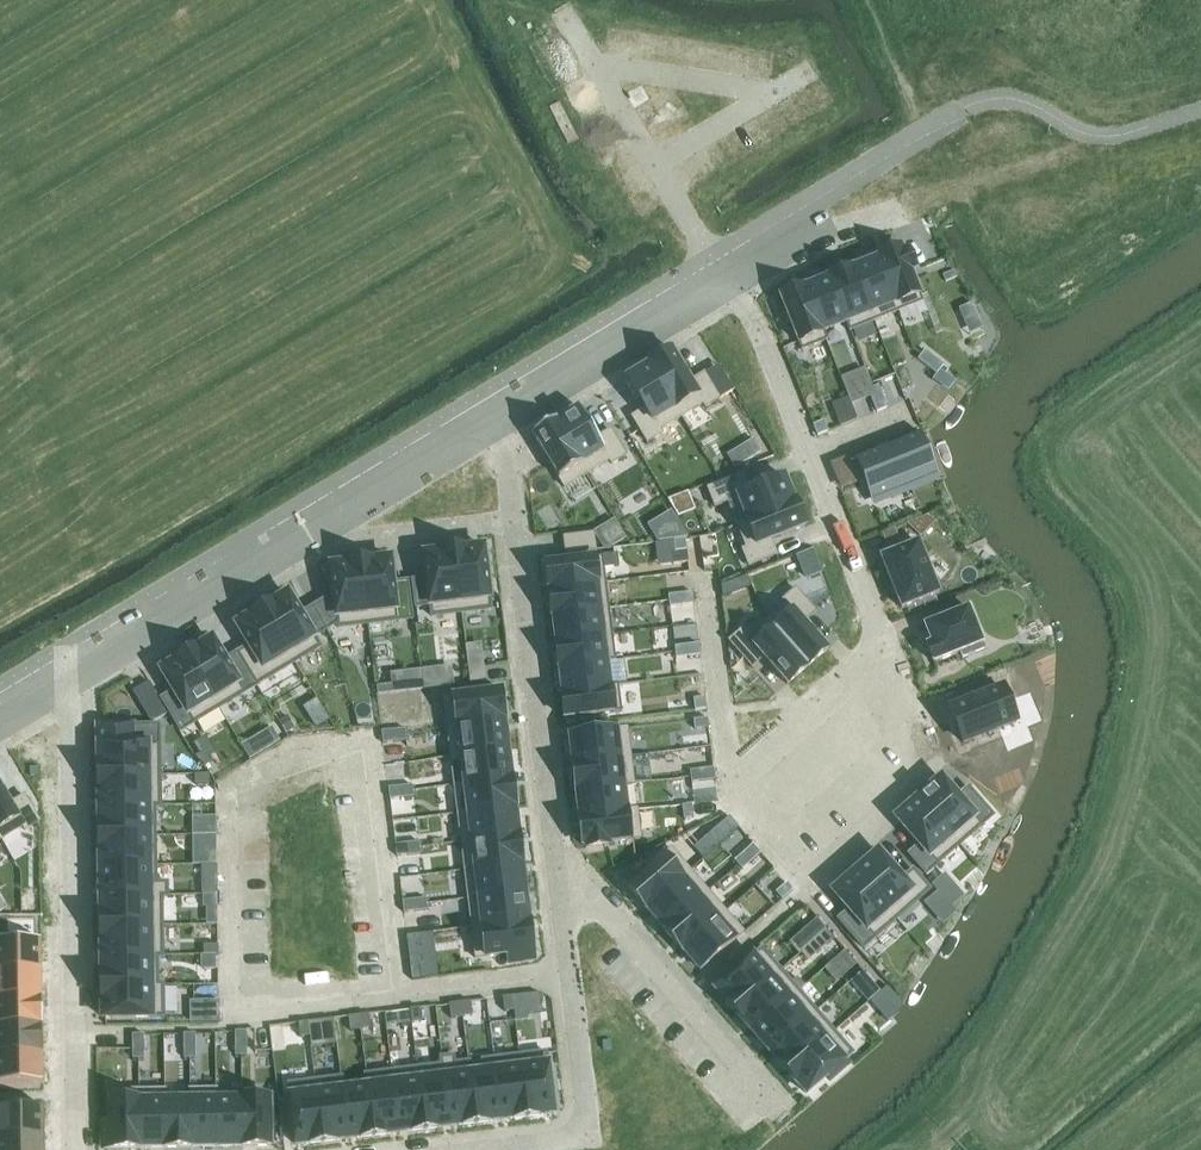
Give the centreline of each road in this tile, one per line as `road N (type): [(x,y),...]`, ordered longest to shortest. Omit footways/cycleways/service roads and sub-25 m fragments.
road 1 (residential): [(889,650),(929,748),(794,862),(739,799),(738,780),(833,699)]
road 2 (residential): [(73,666),(87,642),(363,472),(507,453)]
road 3 (residential): [(77,1149),(73,666)]
road 4 (residential): [(722,257),(764,335),(889,650)]
road 5 (residential): [(553,843),(507,453)]
road 6 (residential): [(505,1149),(584,1135),(553,843)]
road 7 (residential): [(553,843),(777,1105)]
road 8 (residential): [(507,453),(504,404),(521,374),(722,257)]
road 9 (residential): [(722,257),(950,117)]

